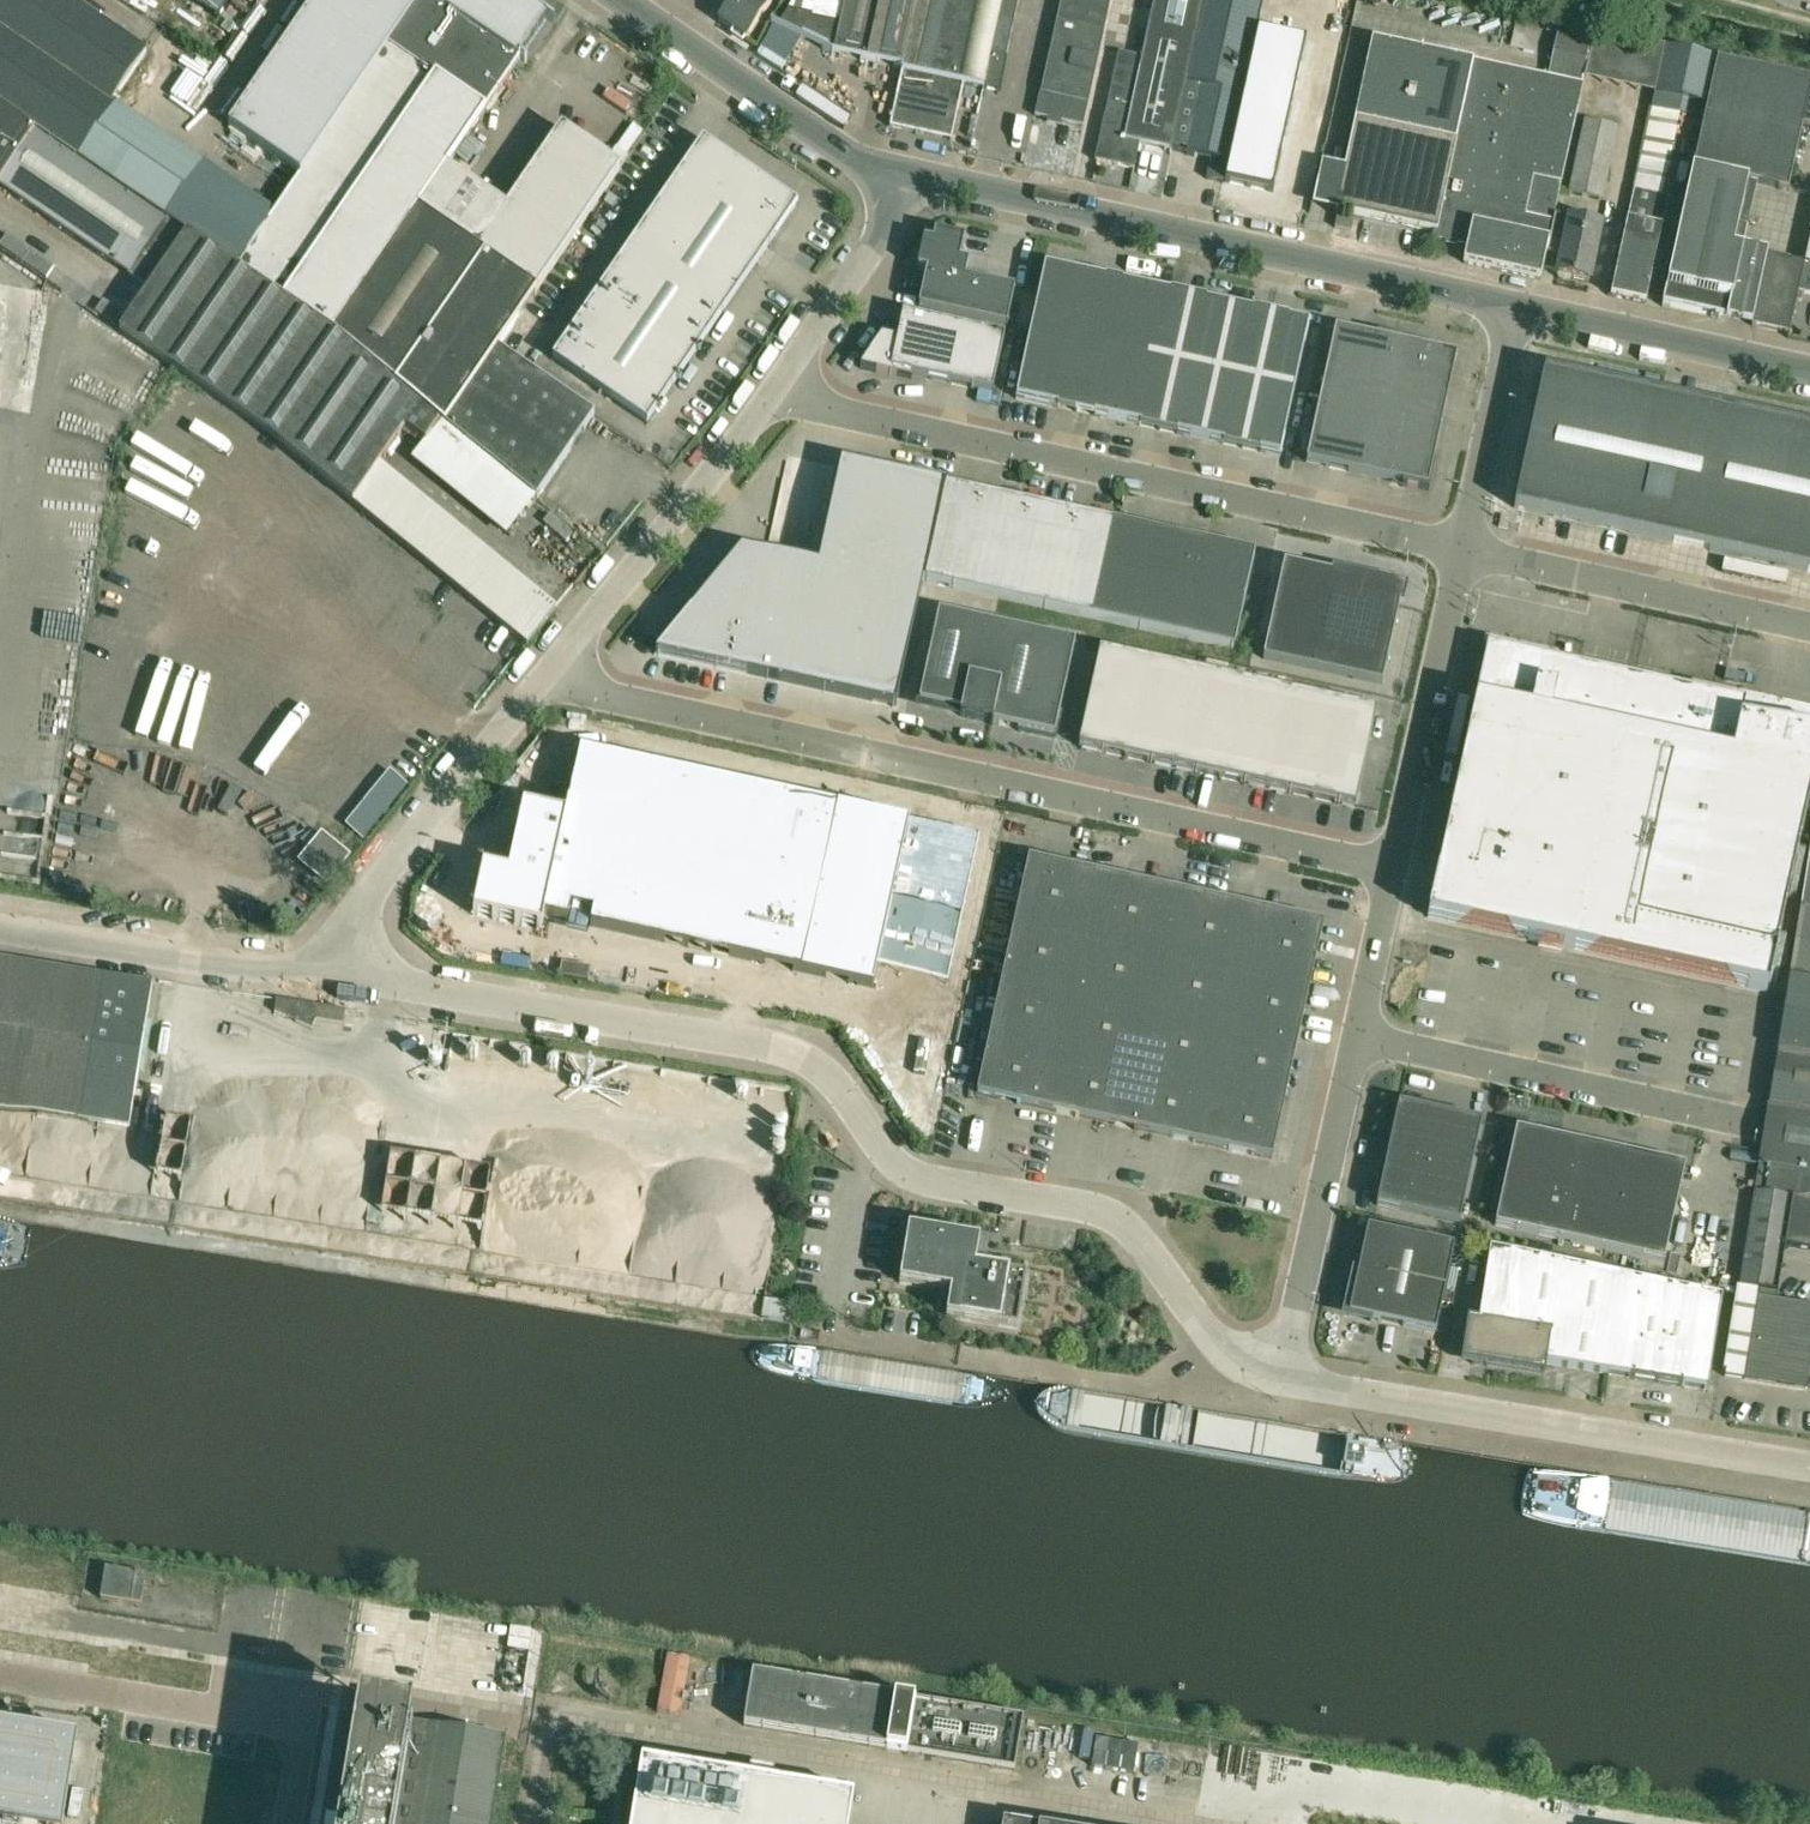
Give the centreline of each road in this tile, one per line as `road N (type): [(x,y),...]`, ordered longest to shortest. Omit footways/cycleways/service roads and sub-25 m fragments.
road 1 (unclassified): [(1229,1363),(1116,1220),(926,1181),(897,1167),(827,1075),(805,1061),(341,981)]
road 2 (unclassified): [(1397,868),(593,695),(548,670)]
road 3 (unclassified): [(780,383),(827,410),(1466,551)]
road 4 (unclassified): [(1520,308),(908,178)]
road 5 (unclassified): [(1809,1469),(1282,1384)]
road 6 (unclassified): [(1229,1363),(1202,1388),(812,1321)]
road 7 (unclassified): [(1359,1040),(1752,1125)]
road 8 (unclassified): [(341,981),(361,911),(548,670)]
road 9 (unclassified): [(548,670),(780,383)]
road 10 (unclassified): [(1359,1040),(1282,1384)]
road 11 (unclassified): [(1466,551),(1809,628)]
road 12 (unclassified): [(341,981),(0,929)]
road 13 (unclassified): [(908,178),(840,151),(619,0)]
road 14 (unclassified): [(1466,551),(1397,868)]
road 15 (unclassified): [(1809,372),(1520,308)]
road 16 (unclassified): [(1520,308),(1466,551)]
road 17 (unclassified): [(780,383),(873,250),(908,178)]
road 18 (unclassified): [(1397,868),(1359,1040)]

